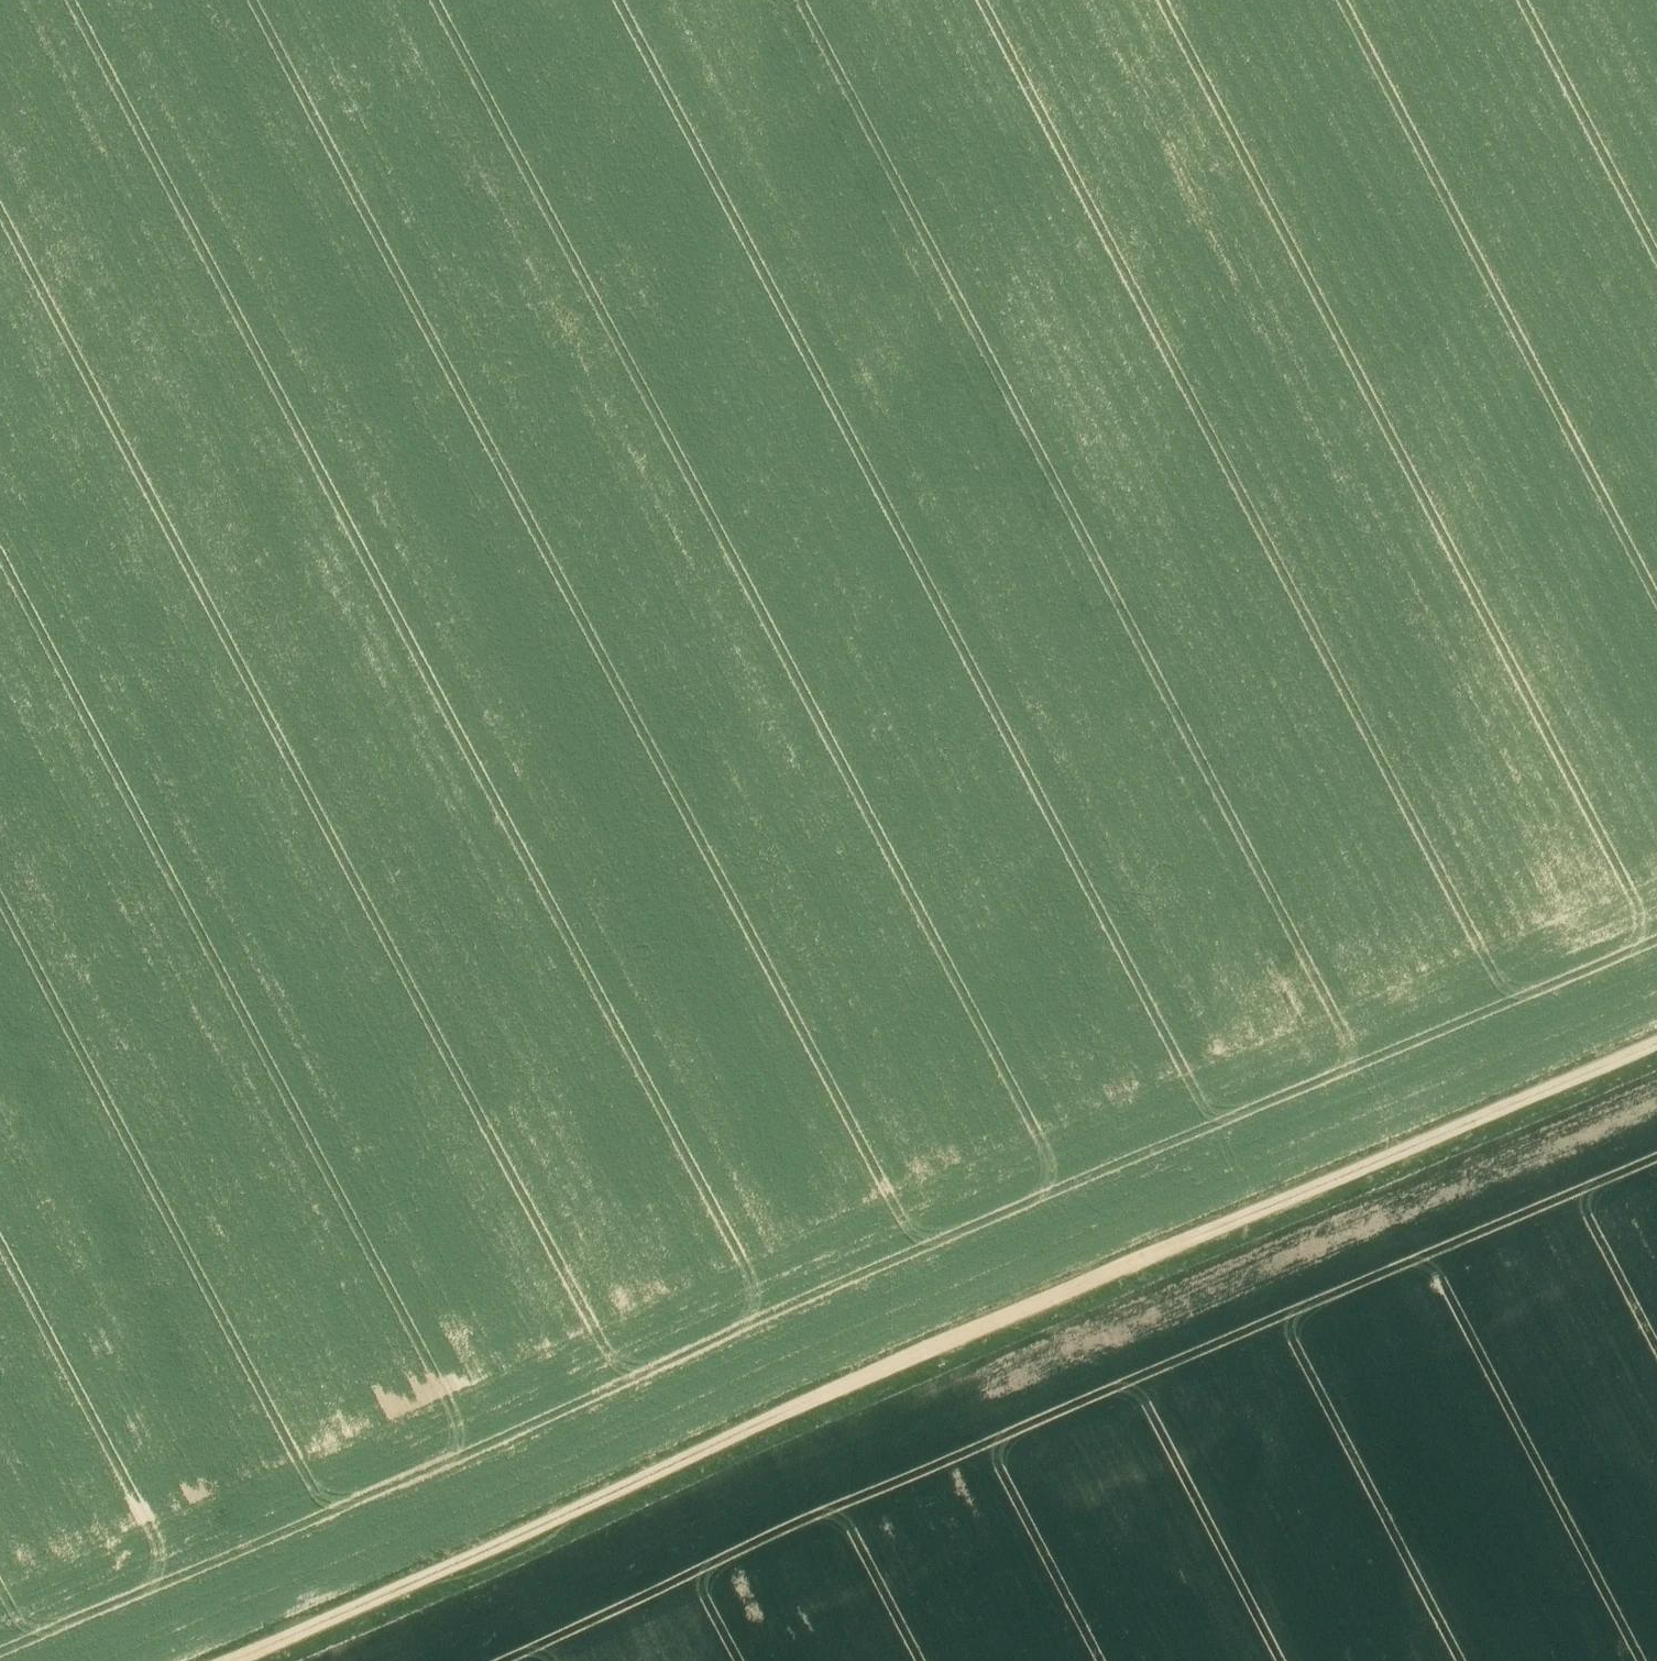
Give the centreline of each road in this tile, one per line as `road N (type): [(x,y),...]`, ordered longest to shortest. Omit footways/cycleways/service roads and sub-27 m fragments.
road 1 (track): [(1656,1023),(130,1660)]

